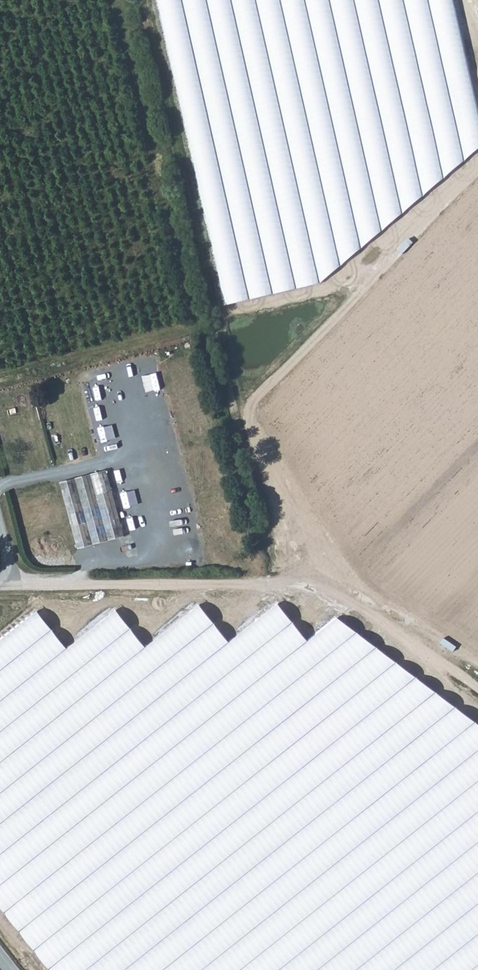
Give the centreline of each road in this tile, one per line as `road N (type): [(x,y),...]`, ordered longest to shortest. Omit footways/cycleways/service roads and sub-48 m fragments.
road 1 (unclassified): [(477,689),(312,581),(19,584)]

